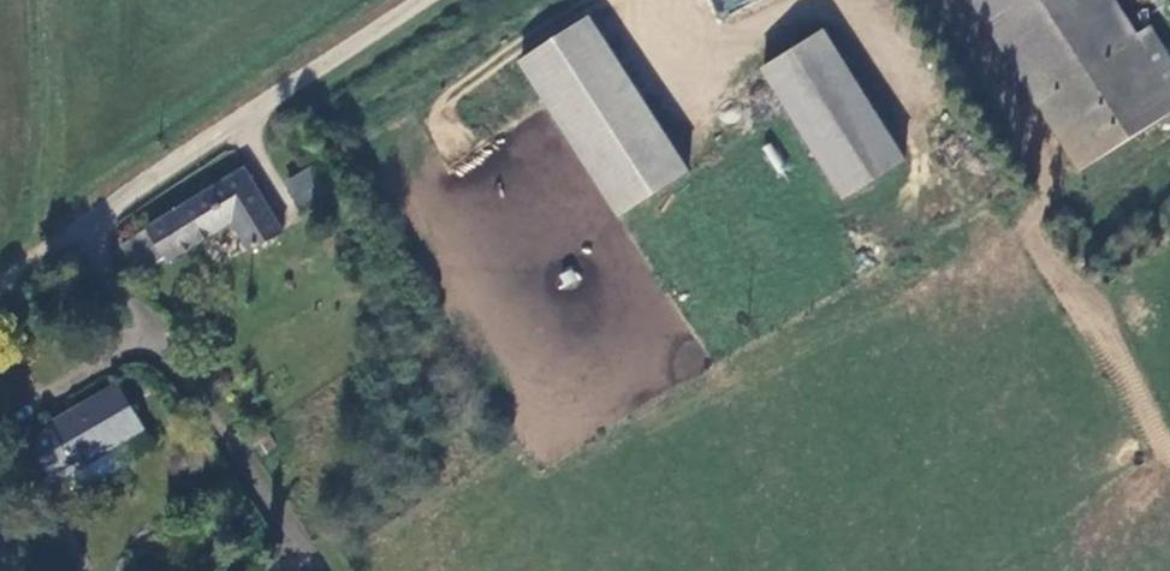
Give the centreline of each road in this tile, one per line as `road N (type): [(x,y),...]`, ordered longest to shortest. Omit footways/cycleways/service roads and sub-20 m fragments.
road 1 (track): [(427,0),(0,296)]
road 2 (track): [(300,555),(74,243)]

